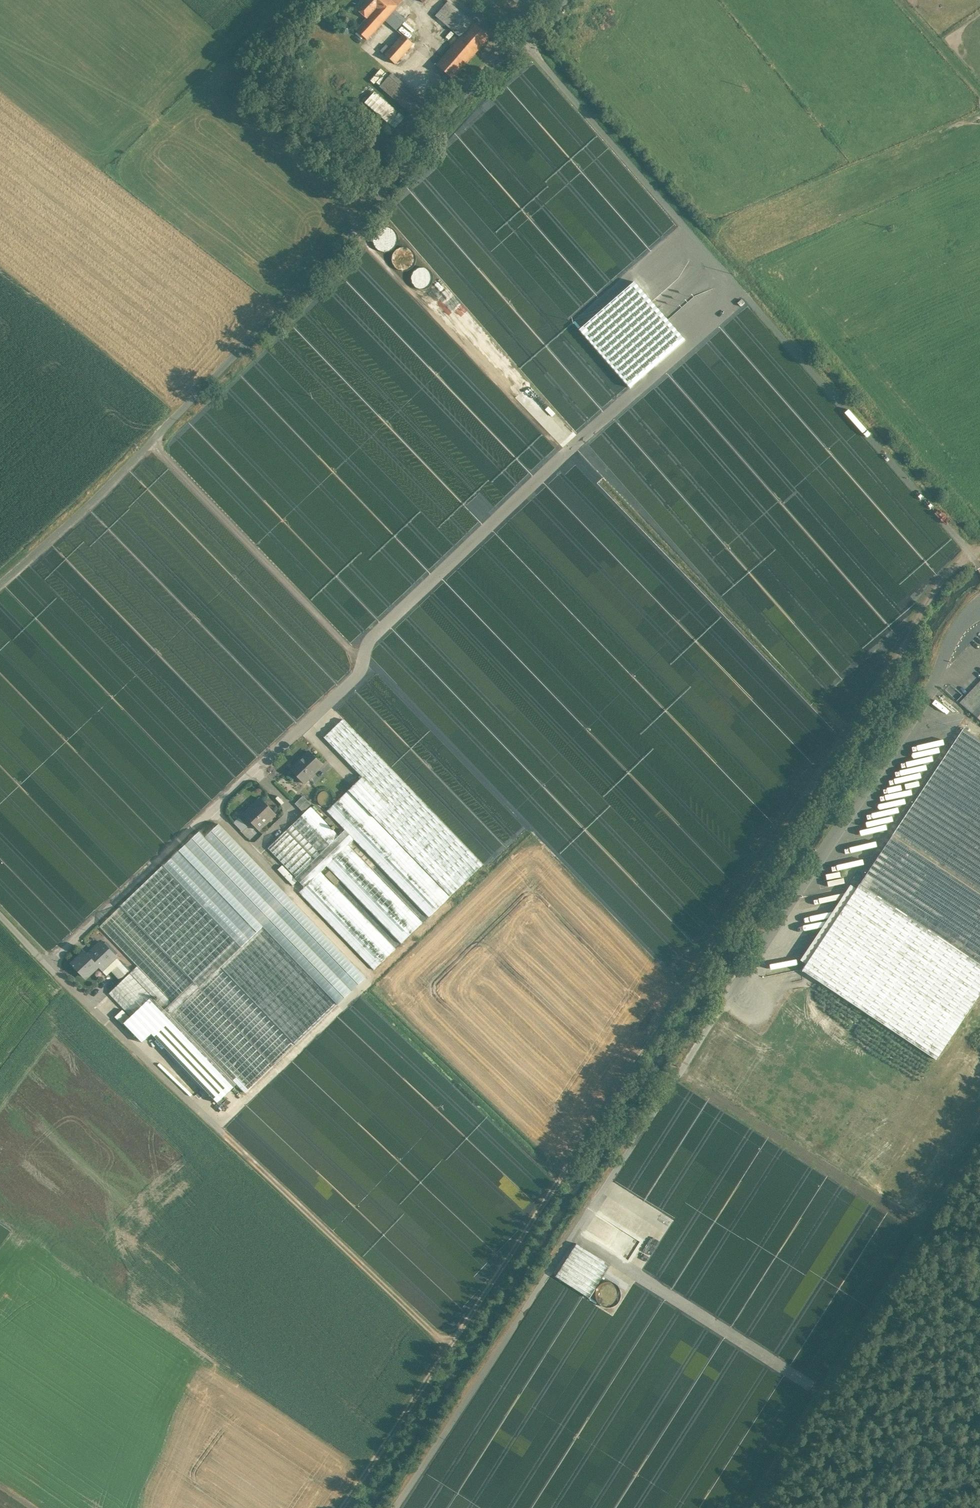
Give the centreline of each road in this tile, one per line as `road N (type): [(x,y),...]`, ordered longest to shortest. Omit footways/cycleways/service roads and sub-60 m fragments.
road 1 (track): [(970,553),(929,597),(849,738),(450,1346)]
road 2 (unclassified): [(566,0),(456,101),(314,274),(151,443),(0,582)]
road 3 (track): [(523,40),(970,553)]
road 4 (track): [(0,916),(450,1346)]
road 5 (track): [(151,443),(364,657)]
road 6 (track): [(213,811),(256,849),(292,807),(256,771)]

